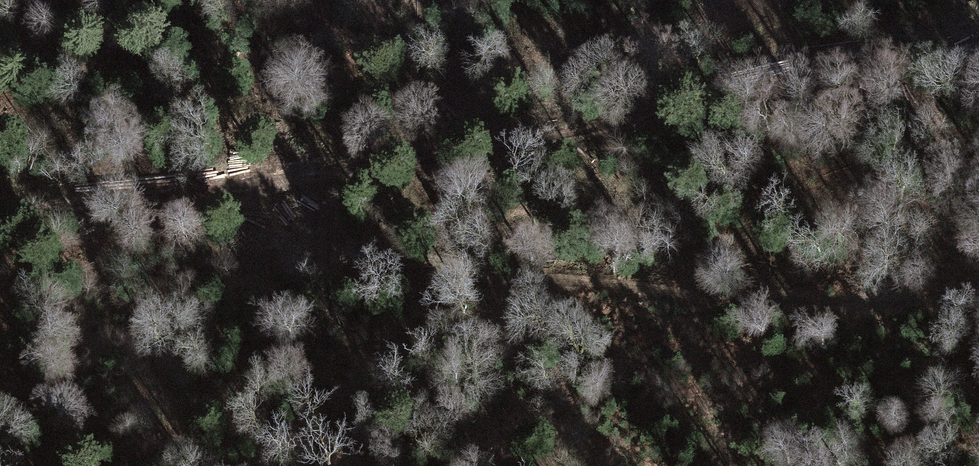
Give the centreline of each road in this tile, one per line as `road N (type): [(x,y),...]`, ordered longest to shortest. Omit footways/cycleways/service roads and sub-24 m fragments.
road 1 (track): [(978,50),(566,134),(0,221)]
road 2 (track): [(256,188),(572,289),(978,300)]

